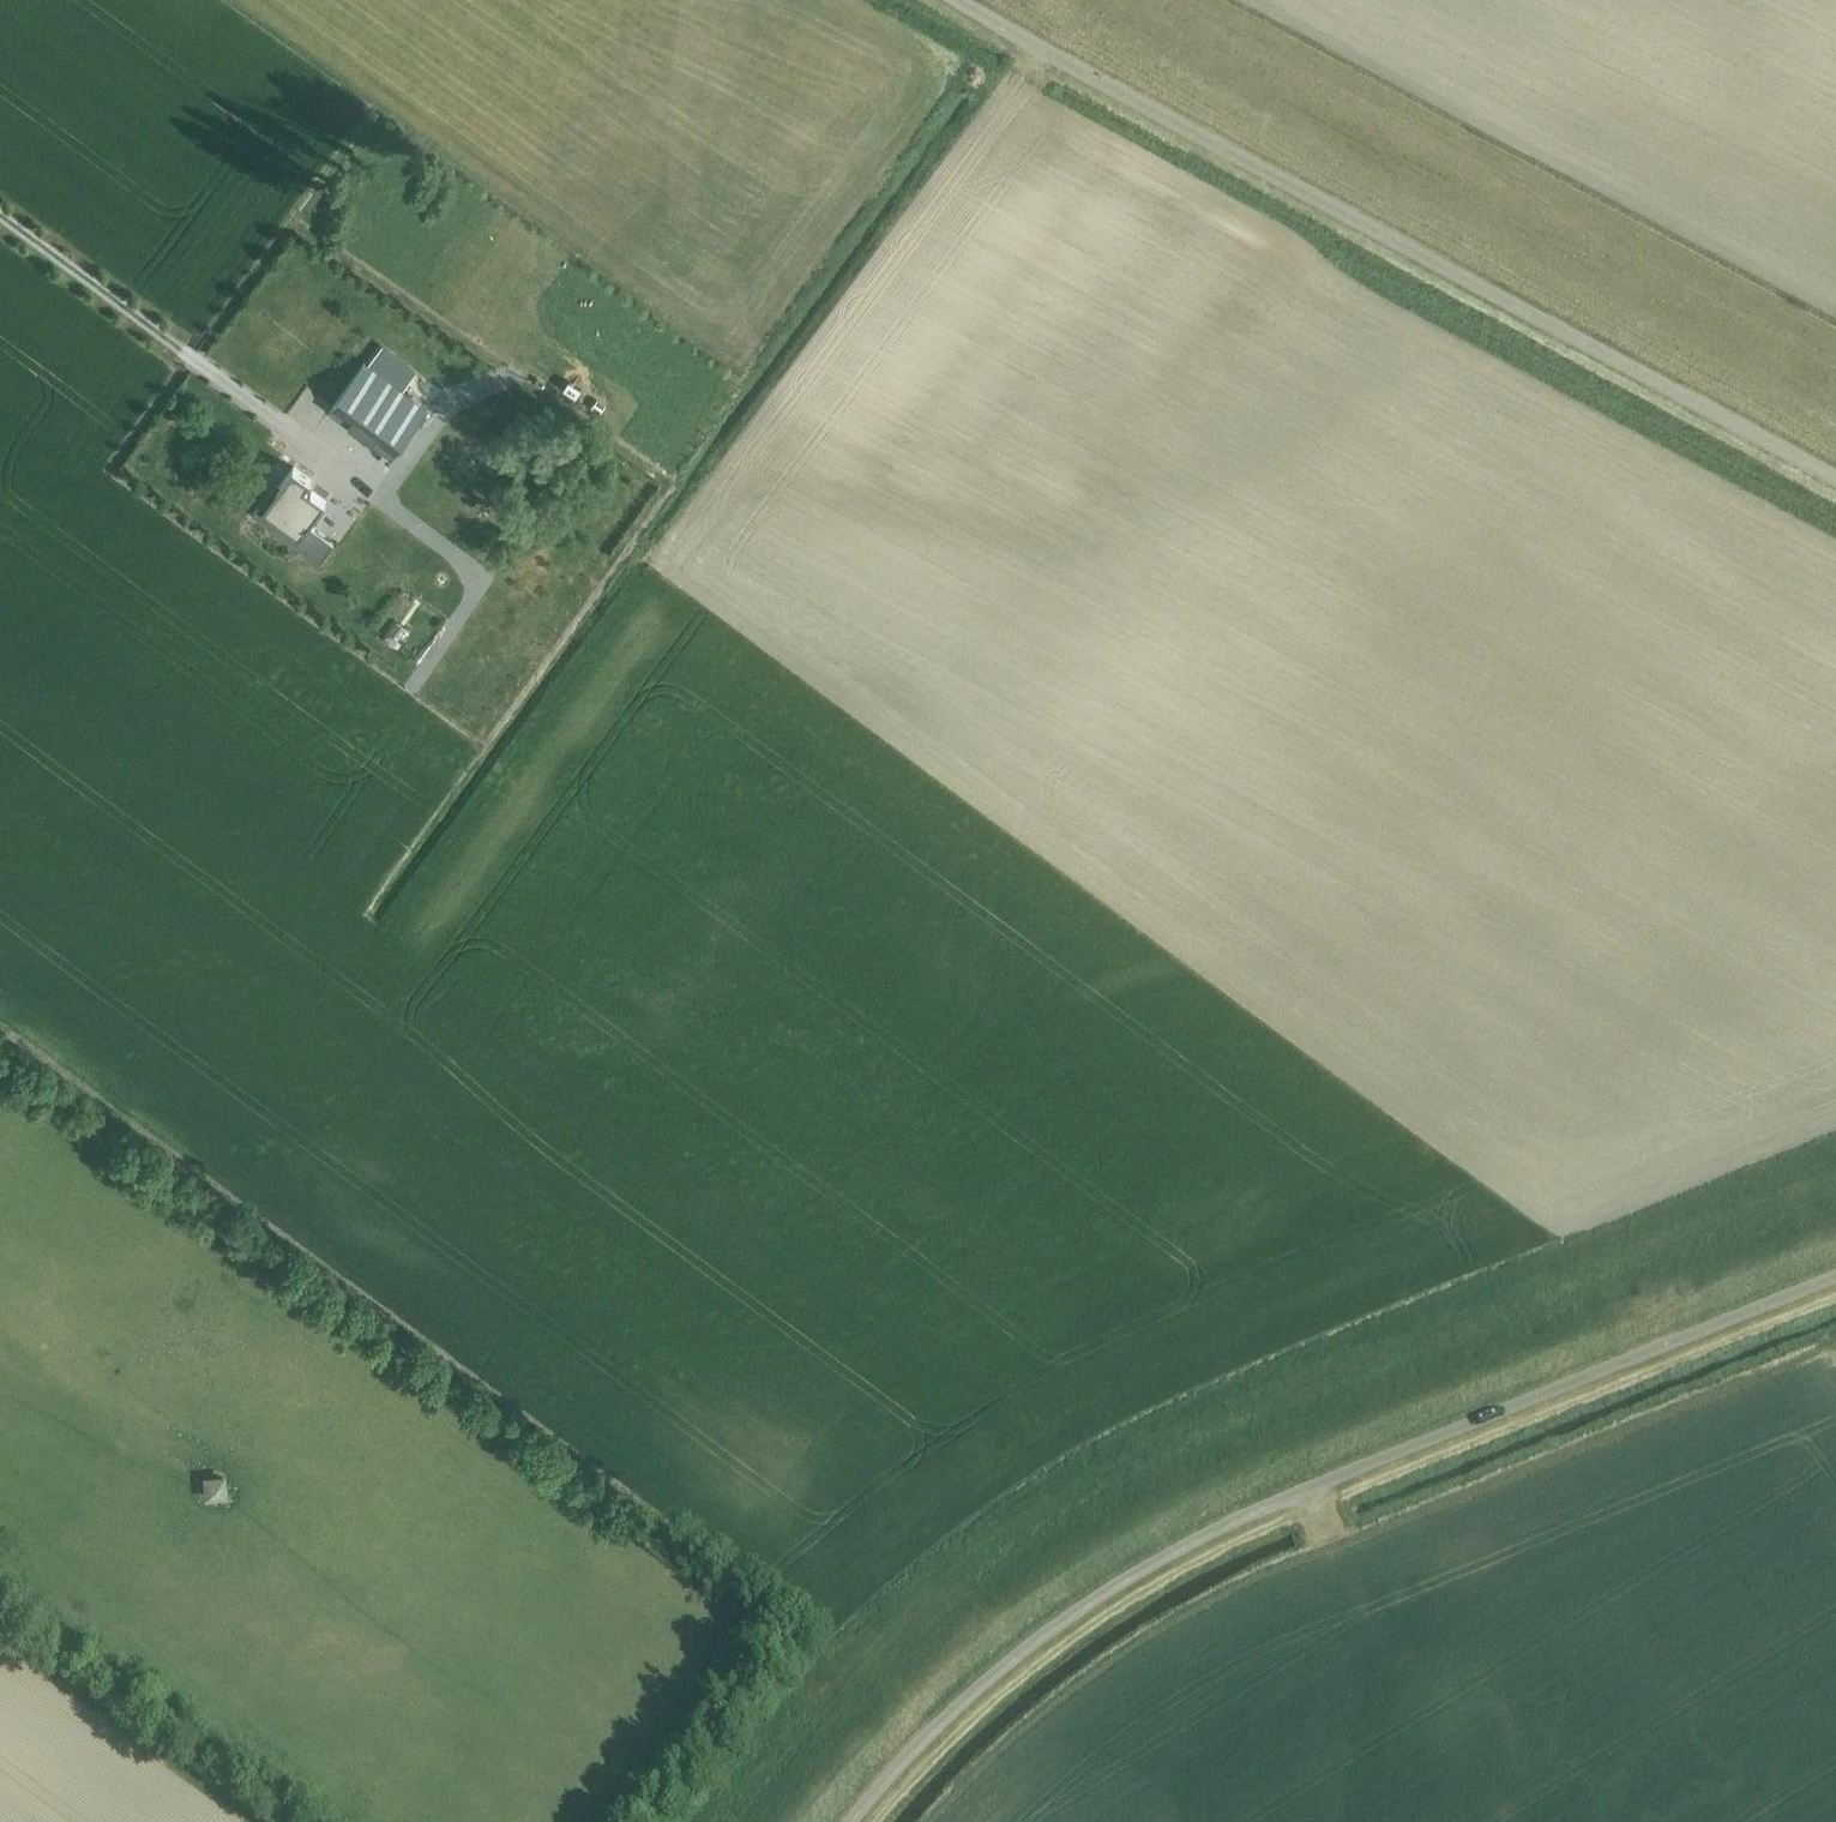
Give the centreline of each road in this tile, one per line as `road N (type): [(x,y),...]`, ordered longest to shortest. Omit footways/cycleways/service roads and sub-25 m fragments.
road 1 (unclassified): [(1835,1275),(1264,1506),(1118,1582),(912,1749),(851,1821)]
road 2 (unclassified): [(1835,486),(954,0)]

